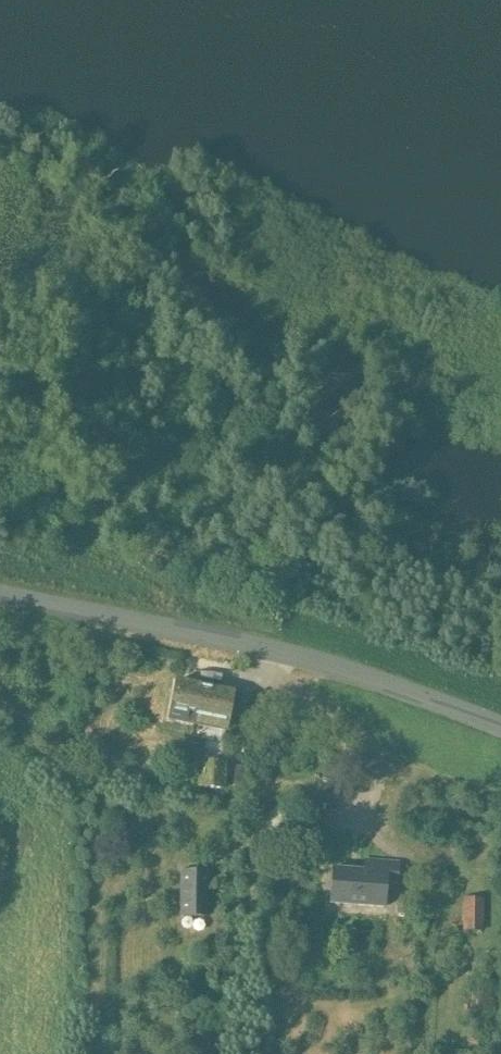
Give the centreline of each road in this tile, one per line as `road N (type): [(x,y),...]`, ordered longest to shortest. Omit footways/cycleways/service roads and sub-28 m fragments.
road 1 (tertiary): [(500,735),(351,681),(0,611)]

